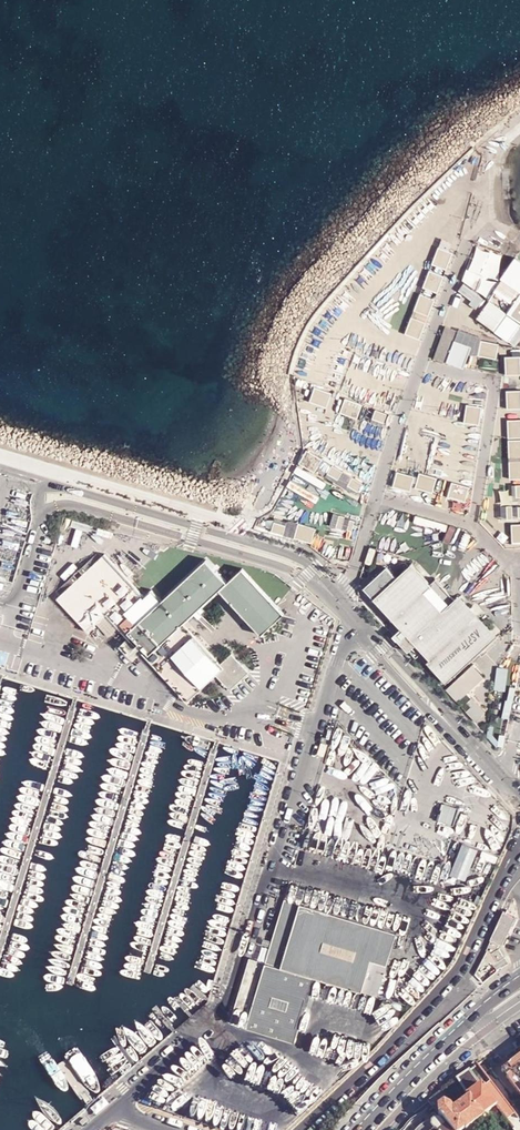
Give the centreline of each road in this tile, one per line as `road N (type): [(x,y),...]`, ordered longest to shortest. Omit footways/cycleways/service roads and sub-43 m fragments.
road 1 (tertiary): [(519,983),(458,1032),(363,1129)]

